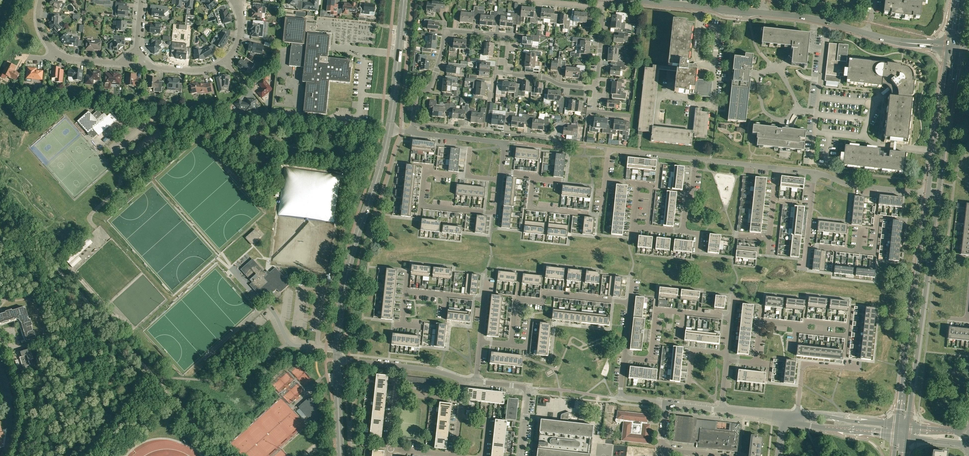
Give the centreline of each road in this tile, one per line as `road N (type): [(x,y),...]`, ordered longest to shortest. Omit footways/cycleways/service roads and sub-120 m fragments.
road 1 (residential): [(225,455),(0,203)]
road 2 (tertiary): [(337,360),(351,259),(389,129)]
road 3 (tertiary): [(907,427),(939,194)]
road 4 (tertiary): [(928,193),(898,426)]
road 5 (residential): [(414,124),(416,89),(430,91),(446,32),(509,37),(506,74)]
road 6 (residential): [(512,346),(517,299),(542,302),(543,293),(630,302)]
road 7 (residential): [(500,179),(496,213),(421,205),(424,173),(448,175)]
road 8 (tertiary): [(949,47),(928,193)]
road 9 (tertiary): [(939,194),(959,48)]
road 10 (residential): [(555,140),(414,124)]
road 11 (tertiary): [(389,129),(404,0)]
road 12 (residential): [(465,381),(337,360)]
road 13 (residential): [(413,133),(504,142),(501,171)]

